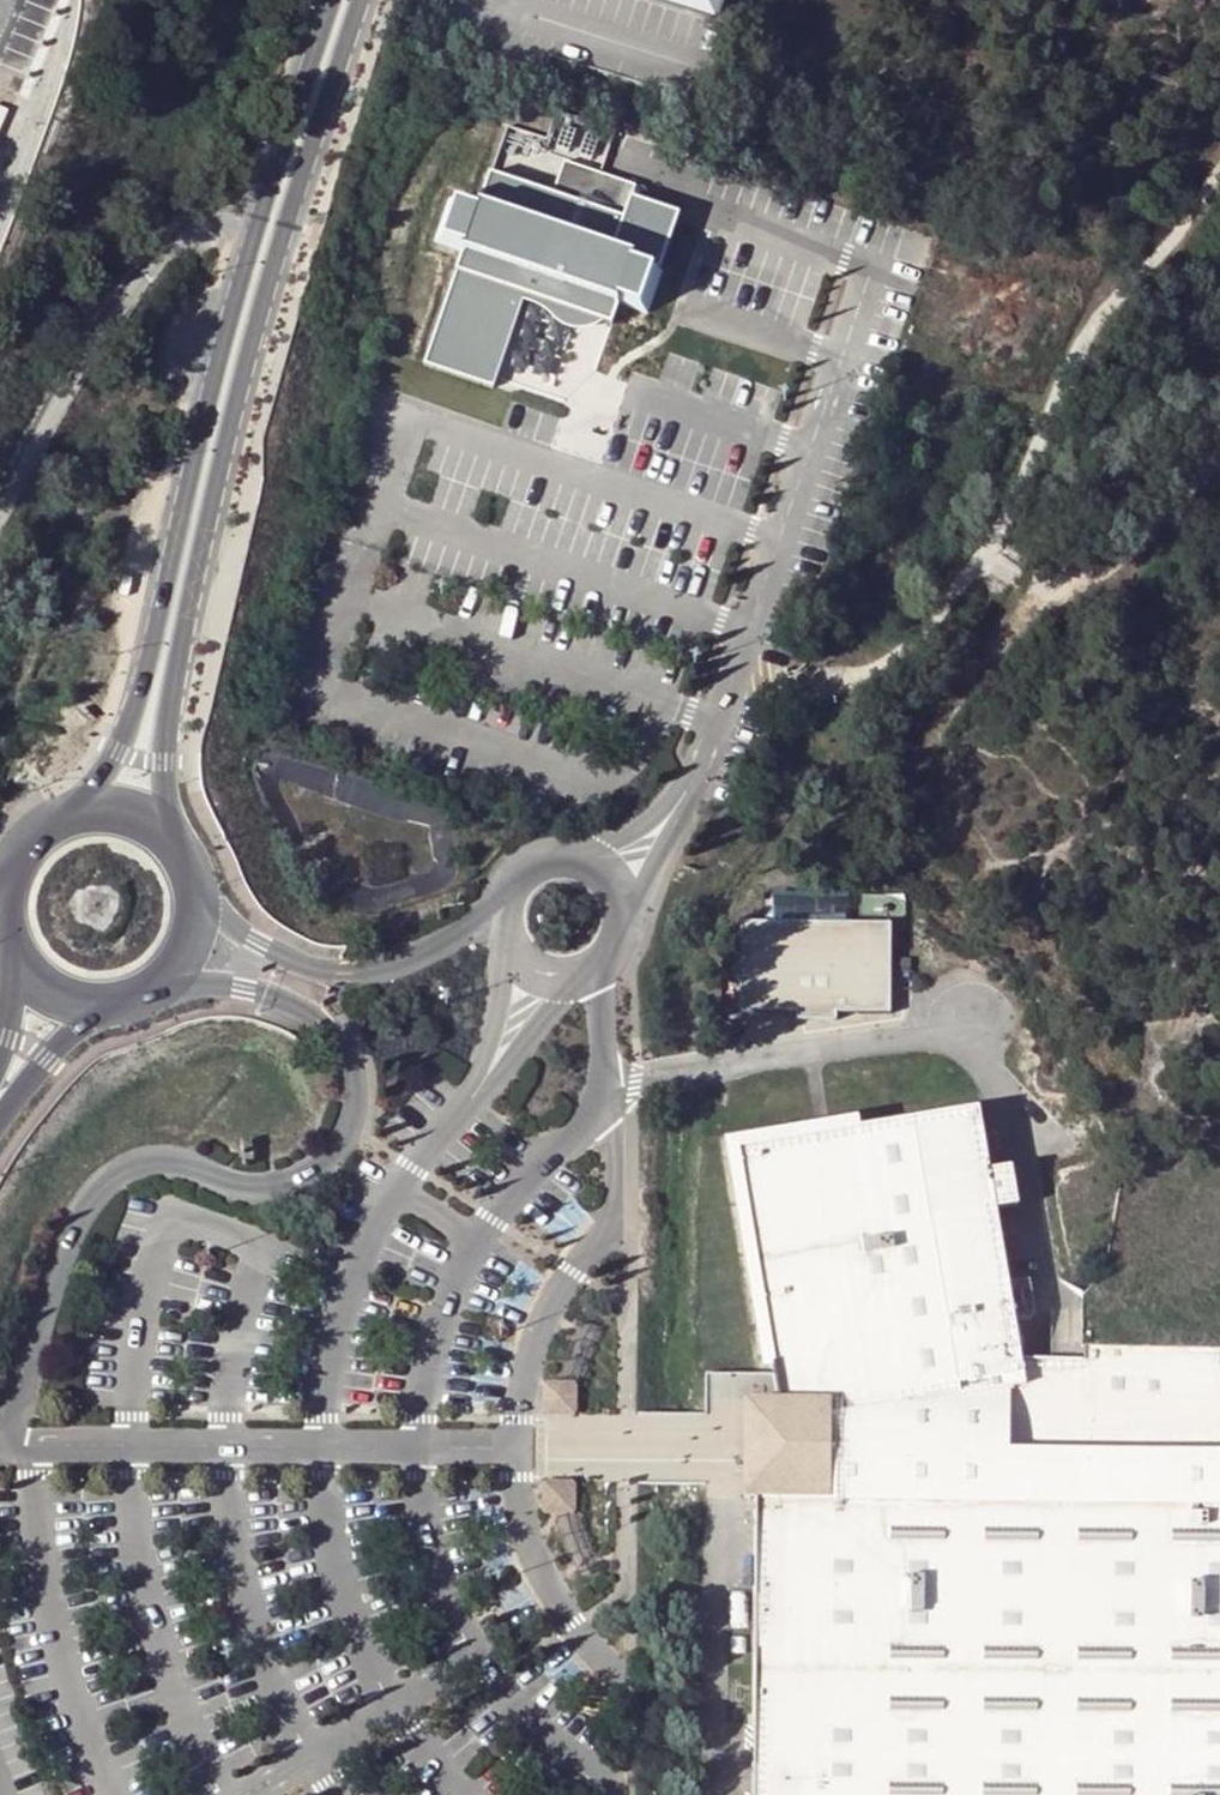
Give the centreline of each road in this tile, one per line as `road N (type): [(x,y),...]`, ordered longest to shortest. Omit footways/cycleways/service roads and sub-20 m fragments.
road 1 (secondary): [(175,613),(223,394),(348,0)]
road 2 (secondary): [(106,1008),(142,998),(189,950),(196,887),(162,830)]
road 3 (secondary): [(175,613),(133,716),(74,810)]
road 4 (secondary): [(162,830),(163,712),(175,613)]
road 5 (secondary): [(0,1115),(46,1055),(106,1008)]

